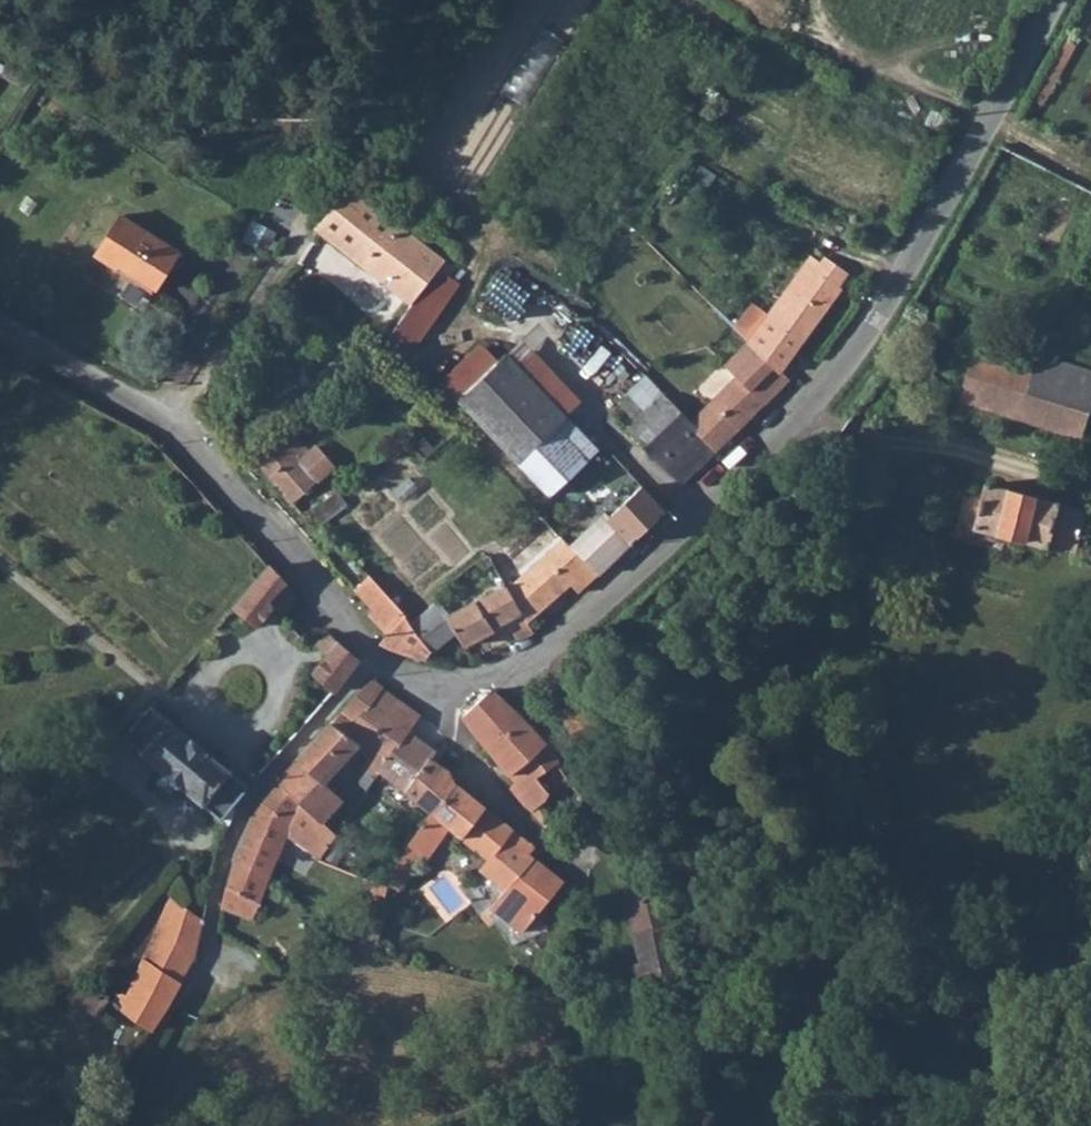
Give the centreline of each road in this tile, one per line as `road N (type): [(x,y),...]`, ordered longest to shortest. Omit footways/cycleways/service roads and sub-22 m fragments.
road 1 (unclassified): [(0,323),(178,434),(397,677),(440,696),(490,686),(583,639),(779,450),(891,311),(1060,0)]
road 2 (track): [(178,434),(312,207)]
road 3 (track): [(994,127),(866,70),(827,39),(818,0)]

